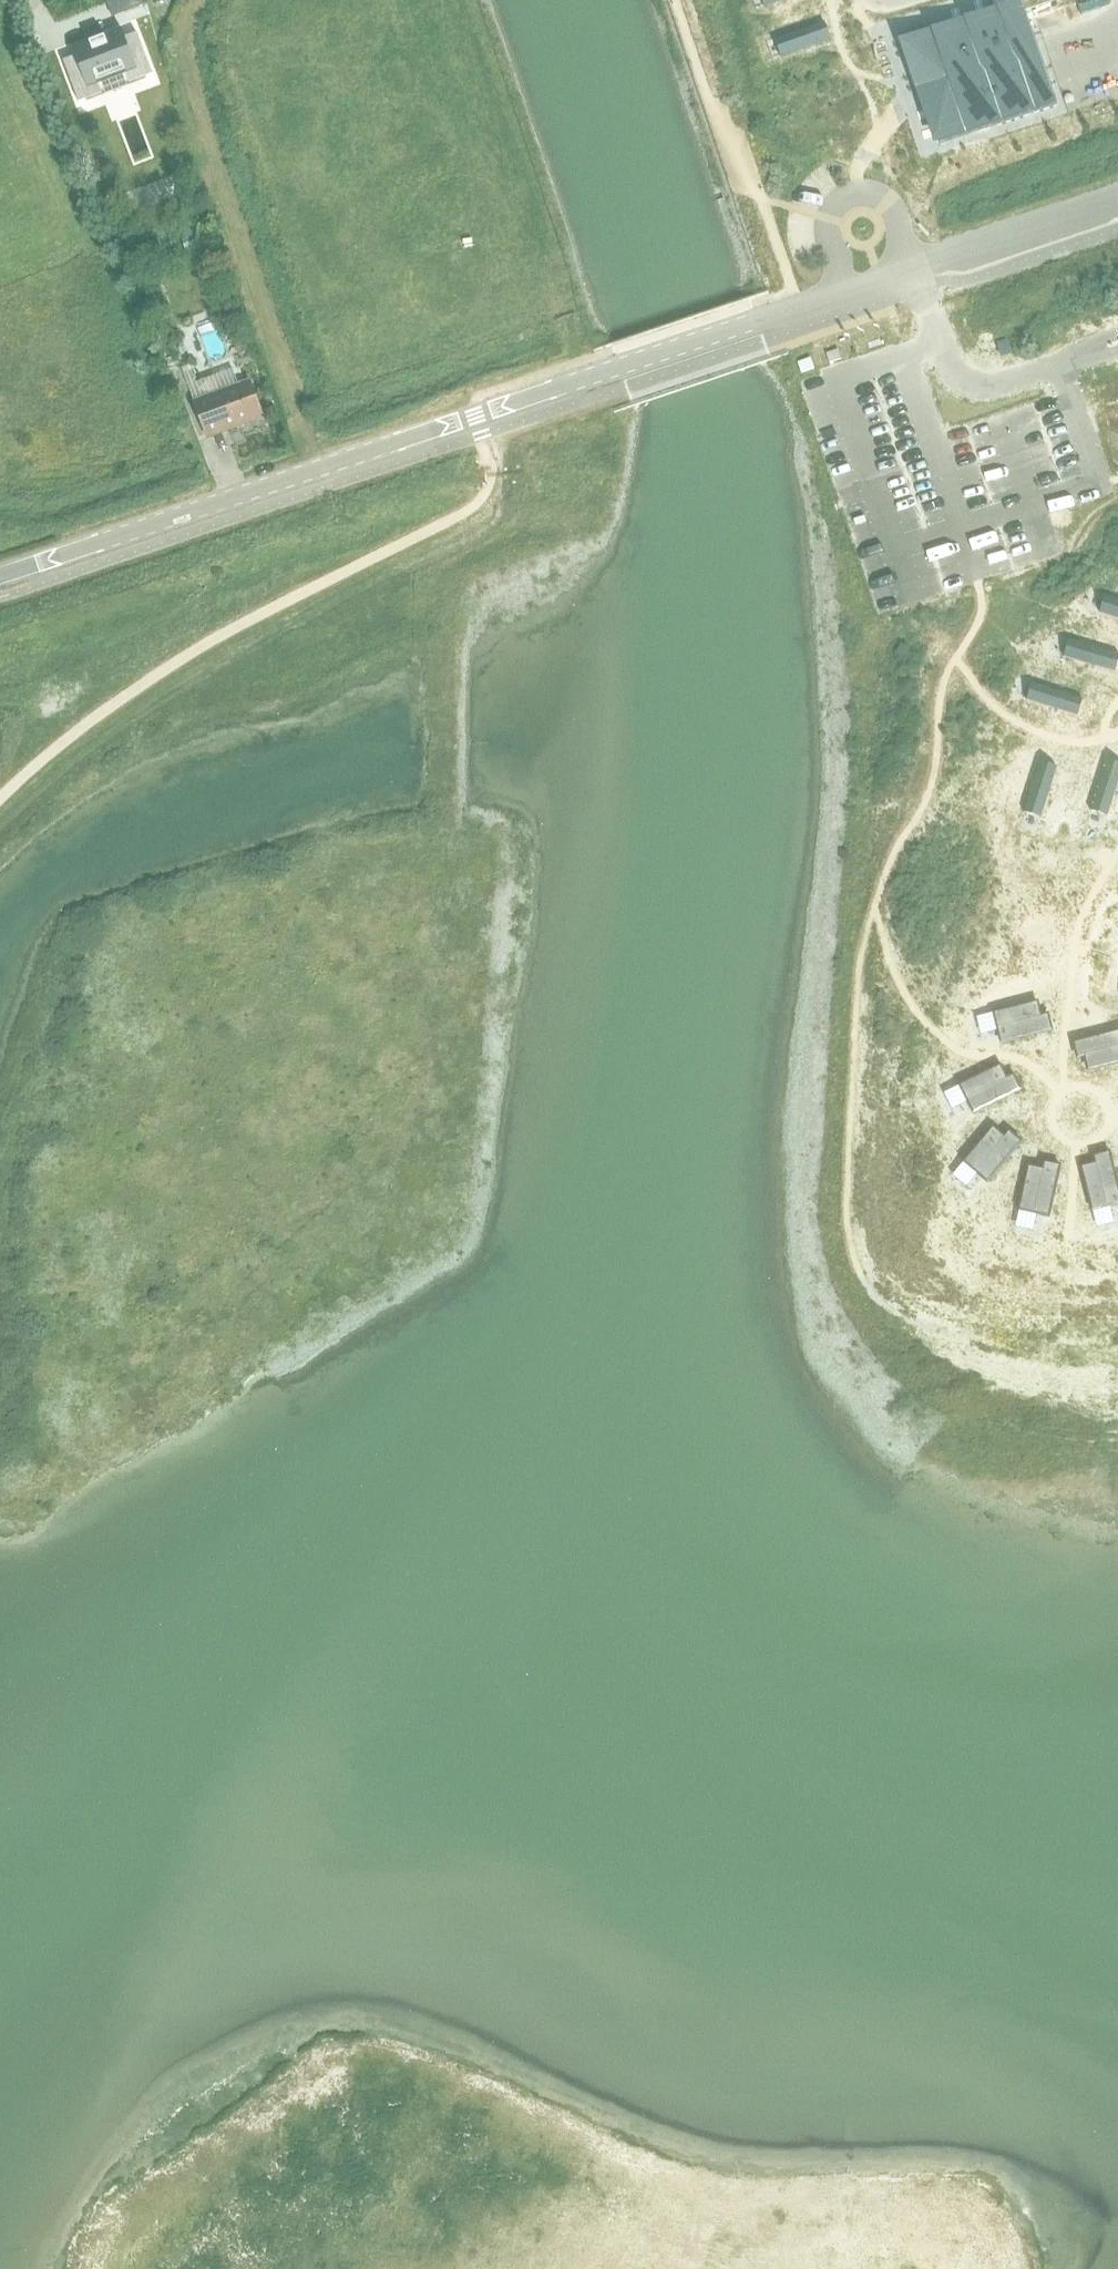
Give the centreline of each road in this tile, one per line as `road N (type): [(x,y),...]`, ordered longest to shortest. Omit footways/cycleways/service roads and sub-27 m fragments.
road 1 (unclassified): [(0,576),(1117,201)]

